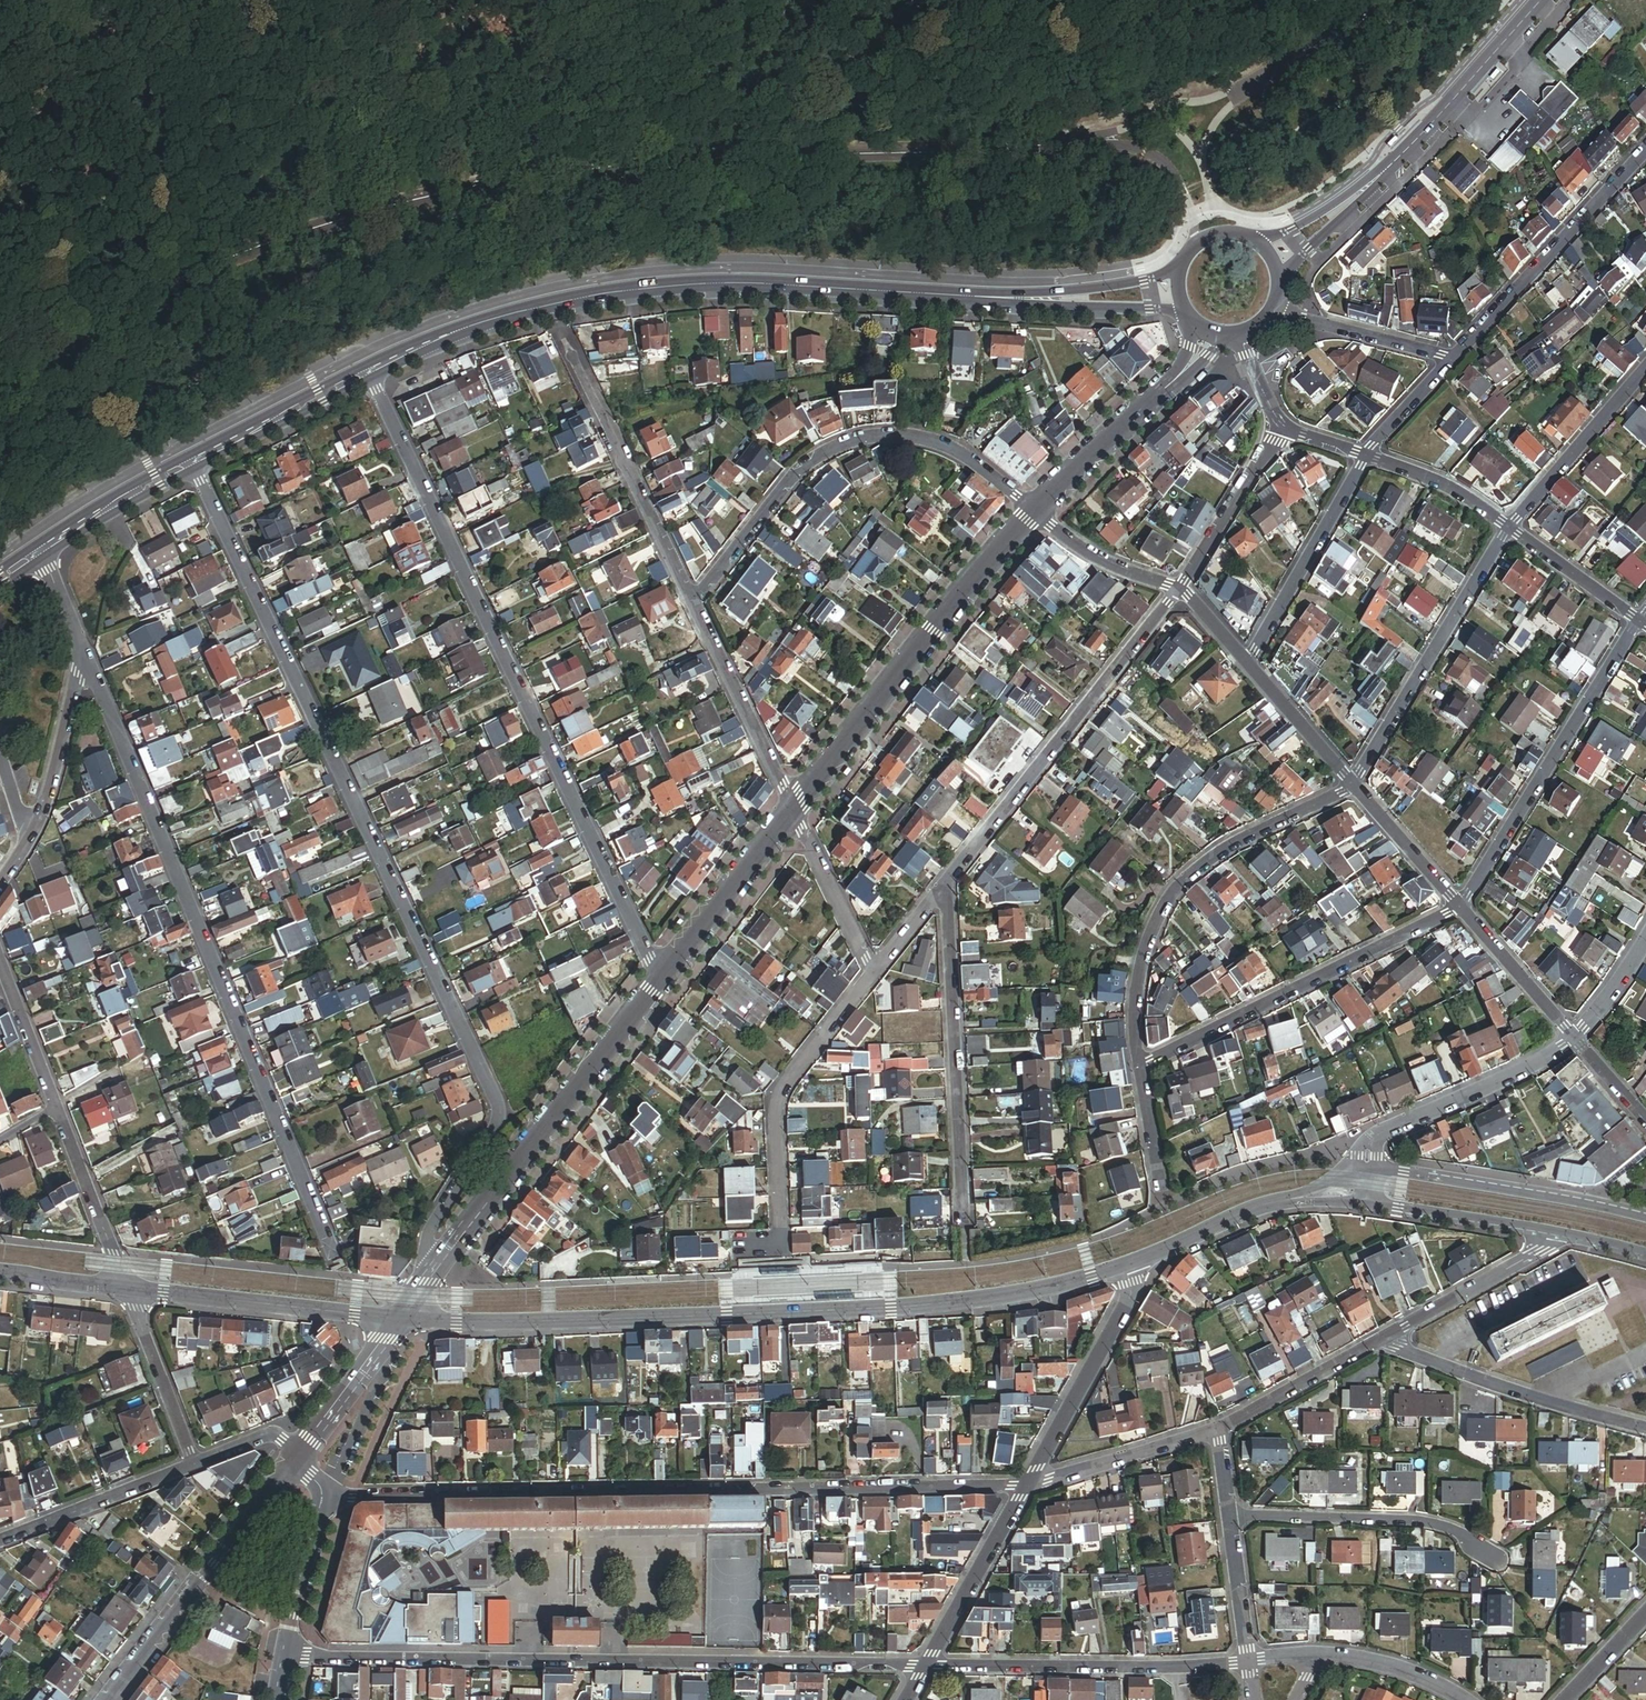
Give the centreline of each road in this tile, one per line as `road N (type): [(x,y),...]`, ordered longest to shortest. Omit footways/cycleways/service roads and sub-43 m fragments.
road 1 (residential): [(192,455),(502,1111),(427,1233),(435,1266)]
road 2 (secondary): [(1179,303),(774,282),(662,287),(537,309),(368,369)]
road 3 (tertiary): [(399,1316),(549,1321),(891,1307),(1046,1289),(1125,1266)]
road 4 (residential): [(1026,1488),(322,1493)]
road 5 (residential): [(660,982),(368,369)]
road 6 (residential): [(336,1255),(78,640)]
road 7 (residential): [(285,1655),(924,1667)]
road 8 (residential): [(1033,511),(952,450),(868,438),(832,450),(777,494),(694,602)]
road 9 (residential): [(1138,1070),(1134,1005),(1143,956),(1177,888),(1209,860),(1354,784)]
road 10 (tertiary): [(1033,511),(794,810)]
road 11 (residential): [(945,883),(1181,589)]
road 12 (tertiary): [(660,982),(435,1266)]
road 13 (residential): [(1138,1070),(1459,905)]
road 14 (residential): [(963,1226),(945,883)]
road 15 (residential): [(1459,905),(1638,622)]
road 16 (residential): [(924,1667),(1249,1662)]
road 17 (tertiary): [(299,1459),(109,1699)]
road 18 (residential): [(779,1244),(775,1116),(786,1085),(874,972)]
road 19 (residential): [(1354,784),(1509,526)]
road 20 (secondary): [(1536,0),(1334,214)]
road 21 (tertiary): [(1645,1218),(1368,1166)]
road 22 (residential): [(1378,1343),(1645,1429)]
road 23 (residential): [(1454,358),(1645,154)]
road 24 (residential): [(1230,1515),(1417,1522),(1455,1533),(1497,1560)]
road 25 (tertiary): [(128,1287),(399,1316)]
road 26 (residential): [(694,602),(573,358)]
road 27 (residential): [(0,880),(49,794),(78,640)]
road 28 (residential): [(1368,1166),(1377,1136),(1523,1072),(1576,1038)]
road 29 (residential): [(1026,1488),(1130,1300),(1125,1266)]
road 30 (tertiary): [(1209,337),(1033,511)]
road 31 (residential): [(1249,663),(1364,454)]
road 32 (residential): [(794,810),(694,602)]
road 33 (tertiary): [(794,810),(660,982)]
road 34 (residential): [(1378,1343),(1539,1251),(1552,1230)]
road 35 (residential): [(0,1541),(195,1464)]
road 36 (residential): [(924,1667),(1026,1488)]
road 37 (residential): [(1509,526),(1645,374)]
road 38 (residential): [(1026,1488),(1218,1431)]
road 39 (secondary): [(368,369),(192,455)]
road 40 (residential): [(128,1287),(56,1107)]
road 41 (residential): [(195,1464),(128,1287)]
road 42 (residential): [(1181,589),(1281,430)]
road 43 (tertiary): [(1369,1203),(1552,1230)]
road 44 (residential): [(1218,1431),(1378,1343)]
road 45 (residential): [(1454,358),(1279,311)]
road 46 (tertiary): [(1125,1266),(1293,1199)]
road 47 (residential): [(874,972),(794,810)]
road 48 (secondary): [(192,455),(37,545)]
road 49 (residential): [(1576,1038),(1459,905)]
road 50 (tertiary): [(399,1316),(299,1459)]
road 51 (residential): [(1033,511),(1121,570),(1181,589)]
road 52 (tertiary): [(322,1493),(285,1655)]
road 53 (residential): [(1364,454),(1441,483),(1509,526)]
road 54 (residential): [(1509,526),(1638,622)]
road 55 (residential): [(1354,784),(1249,663)]
road 56 (residential): [(1459,905),(1354,784)]
road 57 (residential): [(56,1107),(0,961)]
road 58 (residential): [(1249,1662),(1230,1515)]
road 59 (residential): [(1327,1654),(1383,1664),(1460,1699)]
road 60 (residential): [(1364,454),(1454,358)]
road 61 (secondary): [(1260,241),(1228,233),(1197,244),(1180,268),(1179,303)]
road 62 (tertiary): [(0,1273),(128,1287)]
road 63 (residential): [(1161,1190),(1138,1070)]
road 64 (residential): [(1576,1038),(1645,941)]

